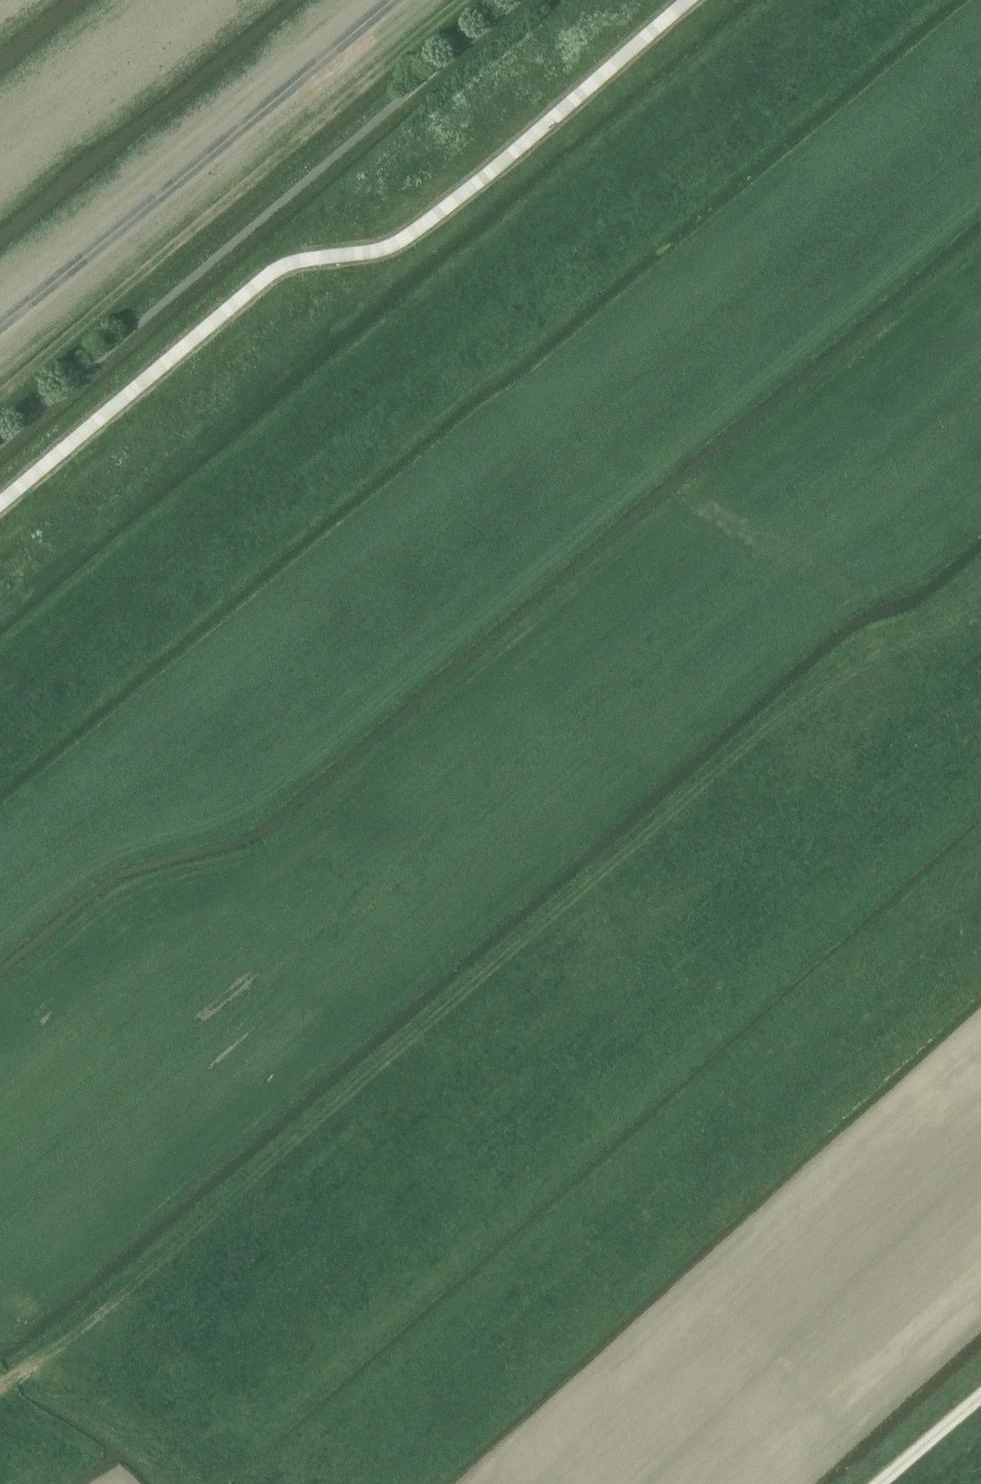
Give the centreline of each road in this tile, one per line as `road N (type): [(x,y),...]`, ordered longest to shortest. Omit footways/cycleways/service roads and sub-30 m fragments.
road 1 (track): [(0,399),(469,0)]
road 2 (track): [(877,1483),(980,1394)]

